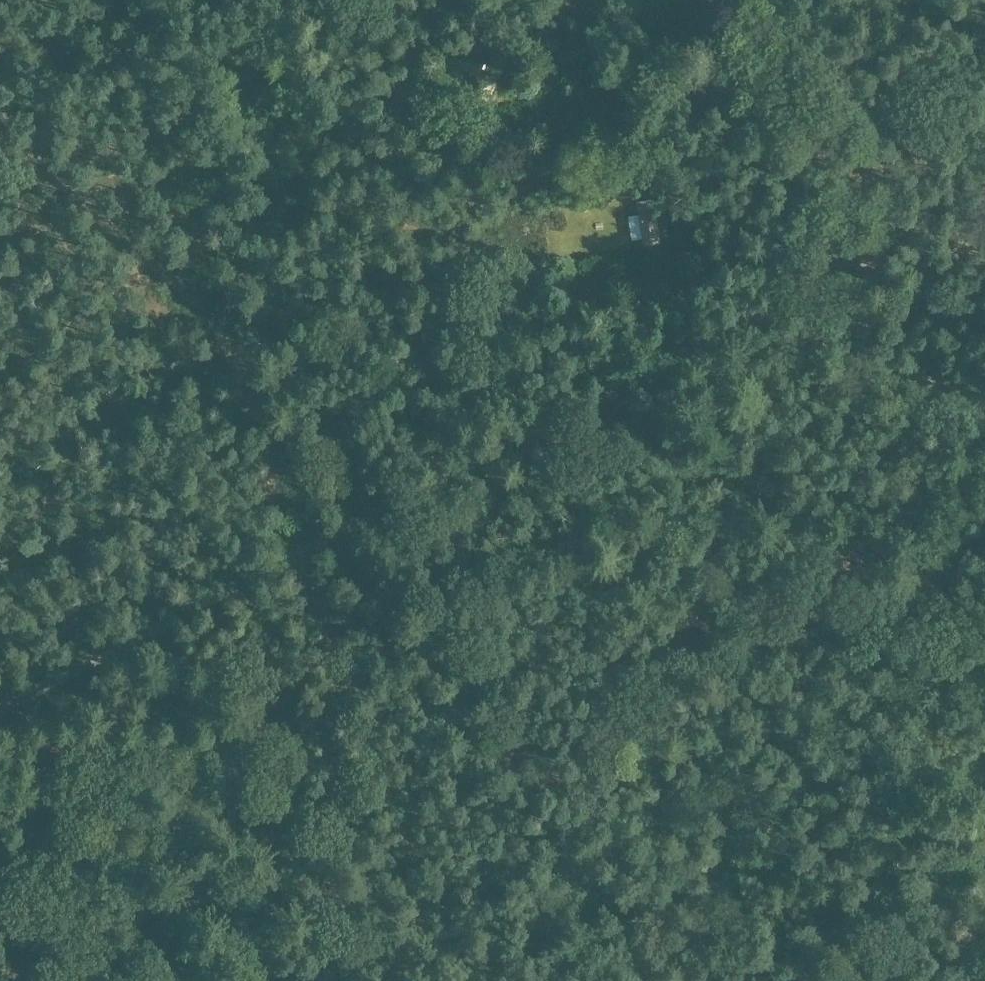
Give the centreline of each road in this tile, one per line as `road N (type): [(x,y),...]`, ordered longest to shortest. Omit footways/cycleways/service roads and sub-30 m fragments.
road 1 (track): [(984,408),(788,311),(766,313),(0,708)]

